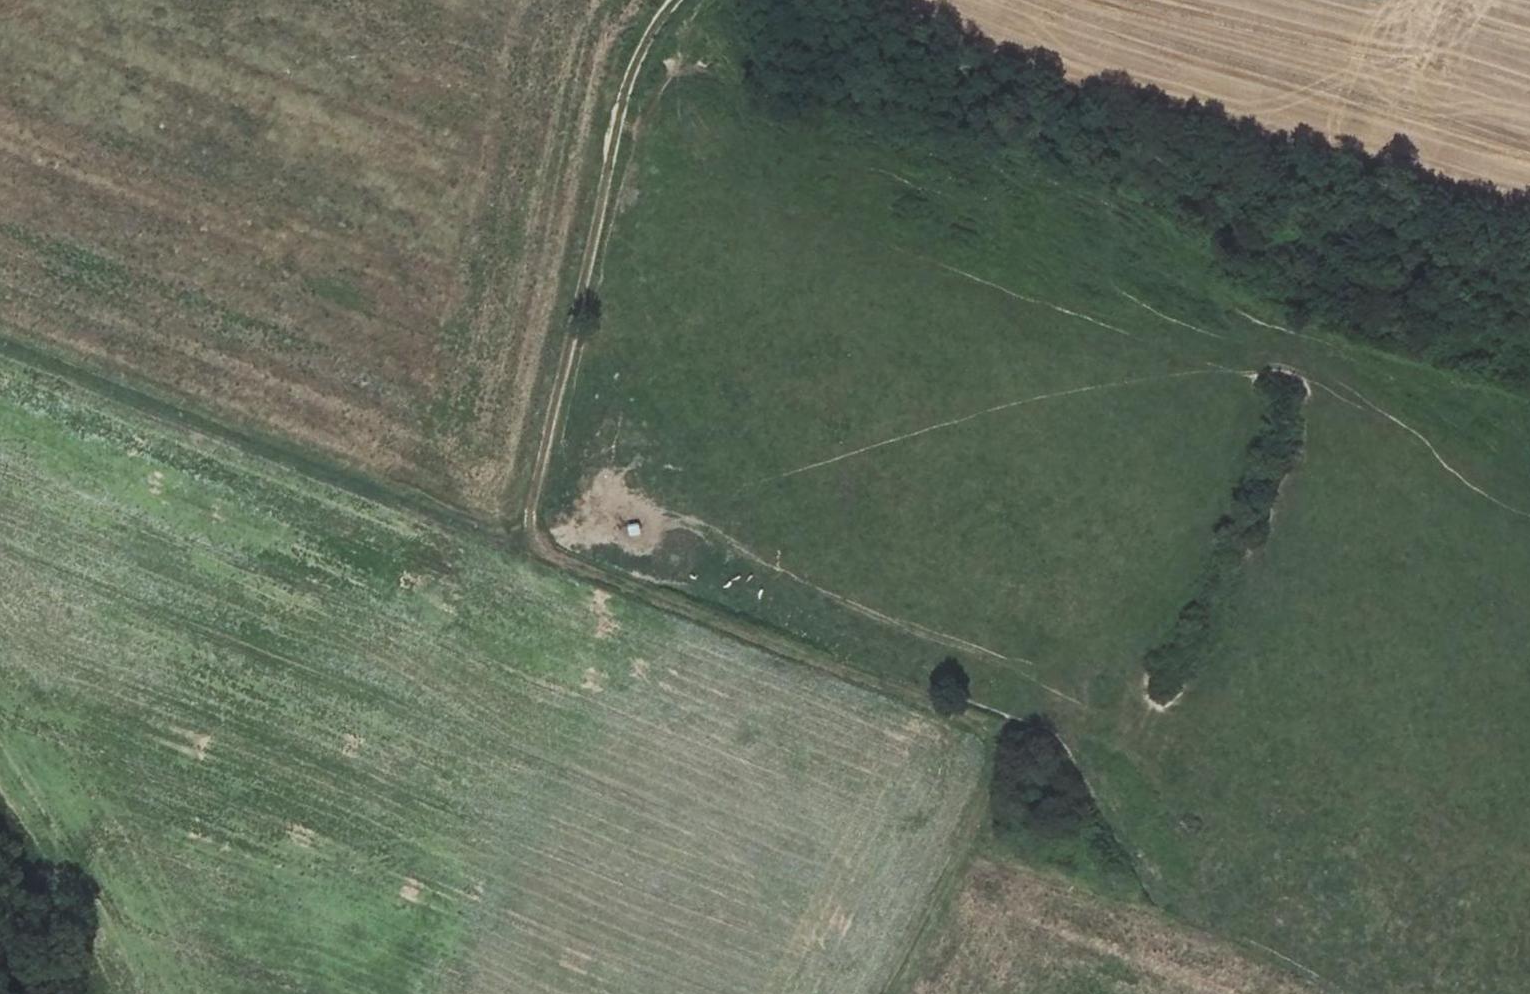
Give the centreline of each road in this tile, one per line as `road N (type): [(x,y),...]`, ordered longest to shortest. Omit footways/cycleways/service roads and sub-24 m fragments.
road 1 (track): [(888,993),(996,771),(995,746),(981,725),(537,550)]
road 2 (track): [(537,550),(0,340)]
road 3 (track): [(537,550),(529,526),(626,89),(676,0)]

